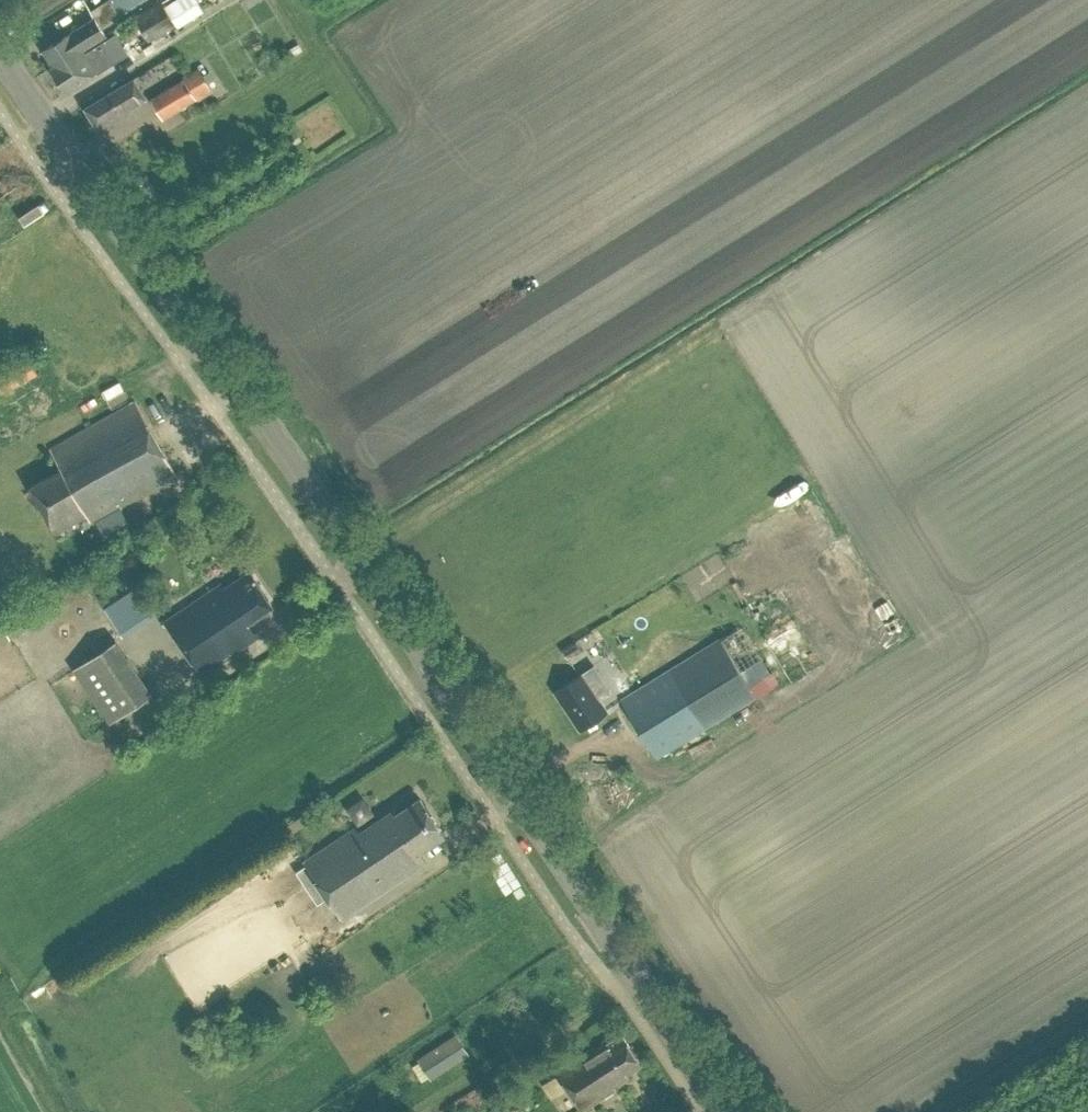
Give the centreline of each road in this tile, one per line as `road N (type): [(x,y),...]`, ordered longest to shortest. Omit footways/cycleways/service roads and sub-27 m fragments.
road 1 (secondary): [(731,1111),(315,493),(0,55)]

